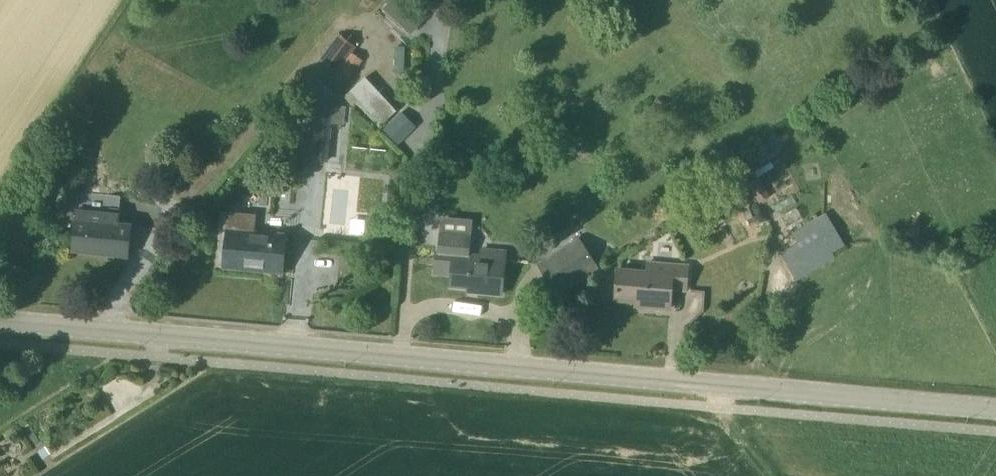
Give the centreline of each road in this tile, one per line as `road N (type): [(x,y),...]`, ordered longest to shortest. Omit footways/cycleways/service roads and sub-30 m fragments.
road 1 (tertiary): [(0,323),(995,410)]

